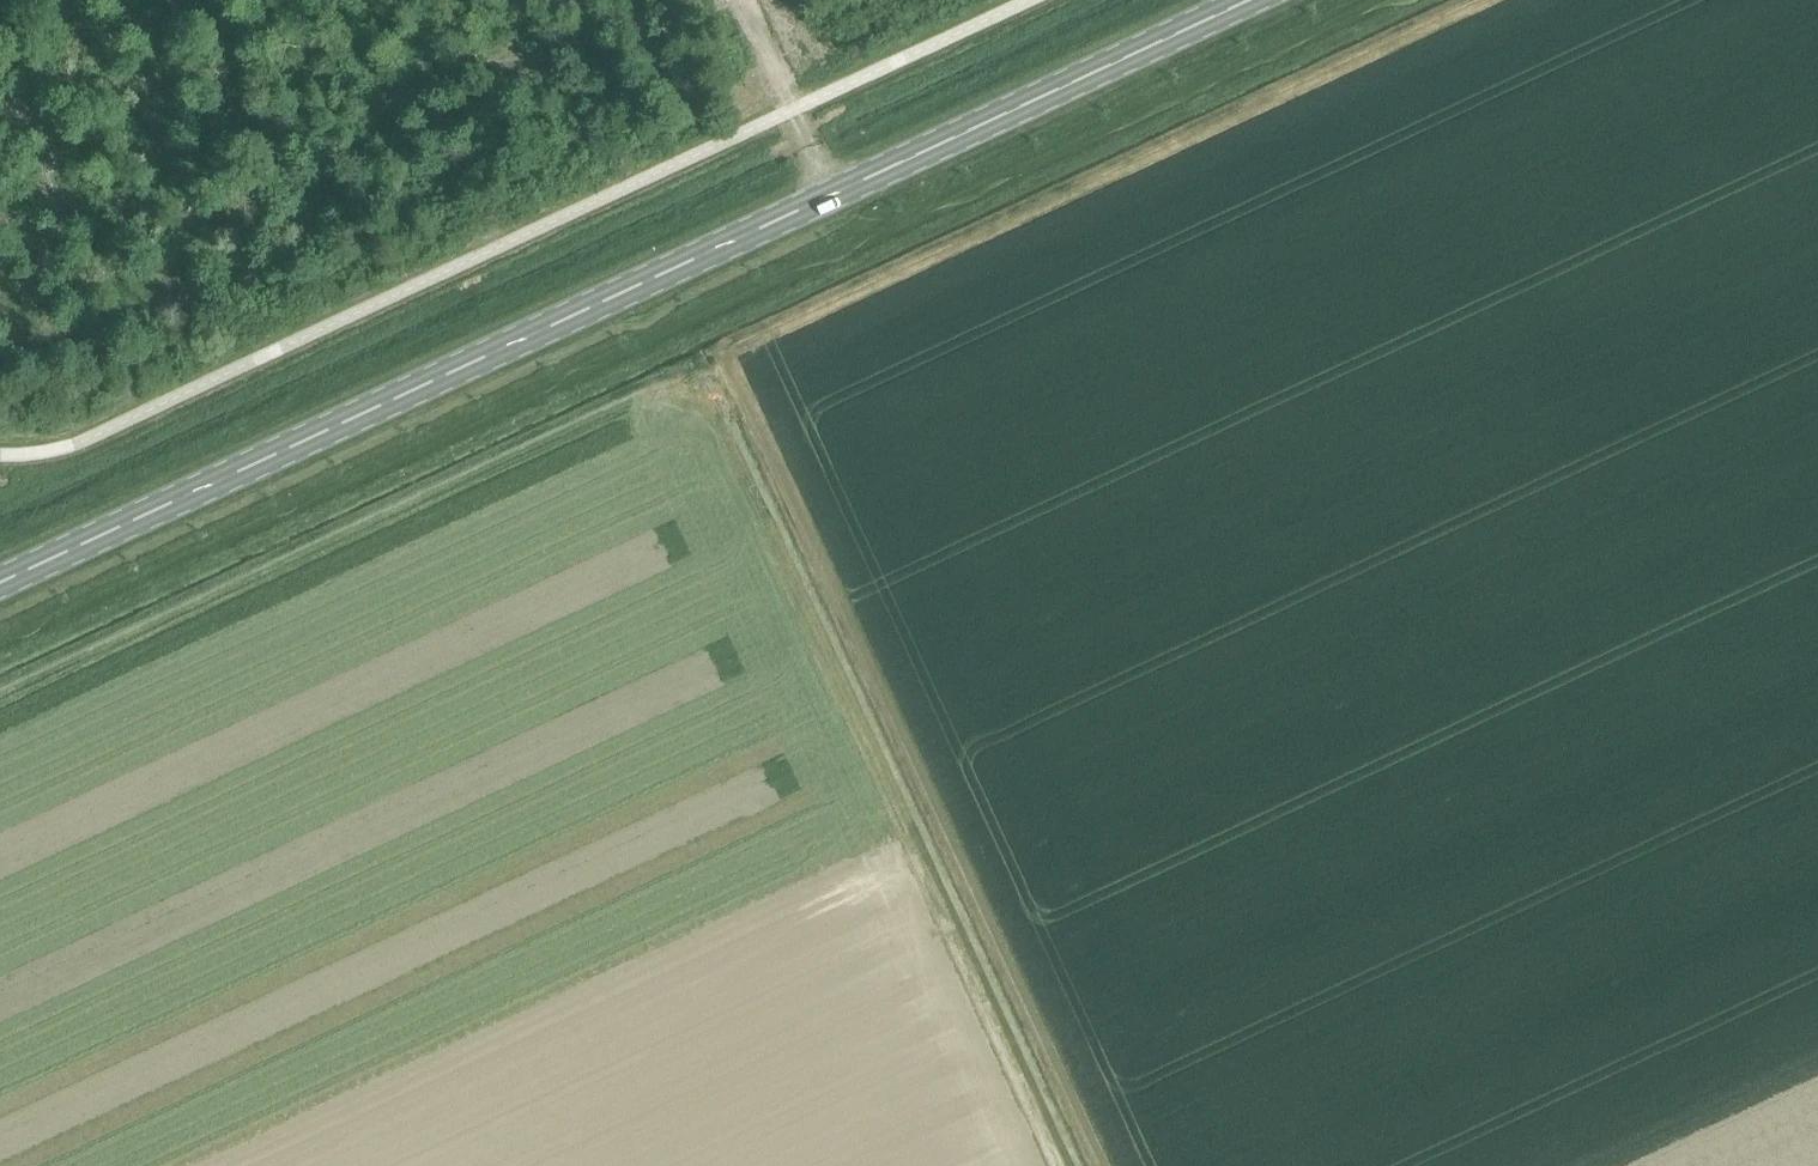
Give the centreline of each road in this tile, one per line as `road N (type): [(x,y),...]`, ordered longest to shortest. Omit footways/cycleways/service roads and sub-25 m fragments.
road 1 (primary): [(0,582),(1248,0)]

